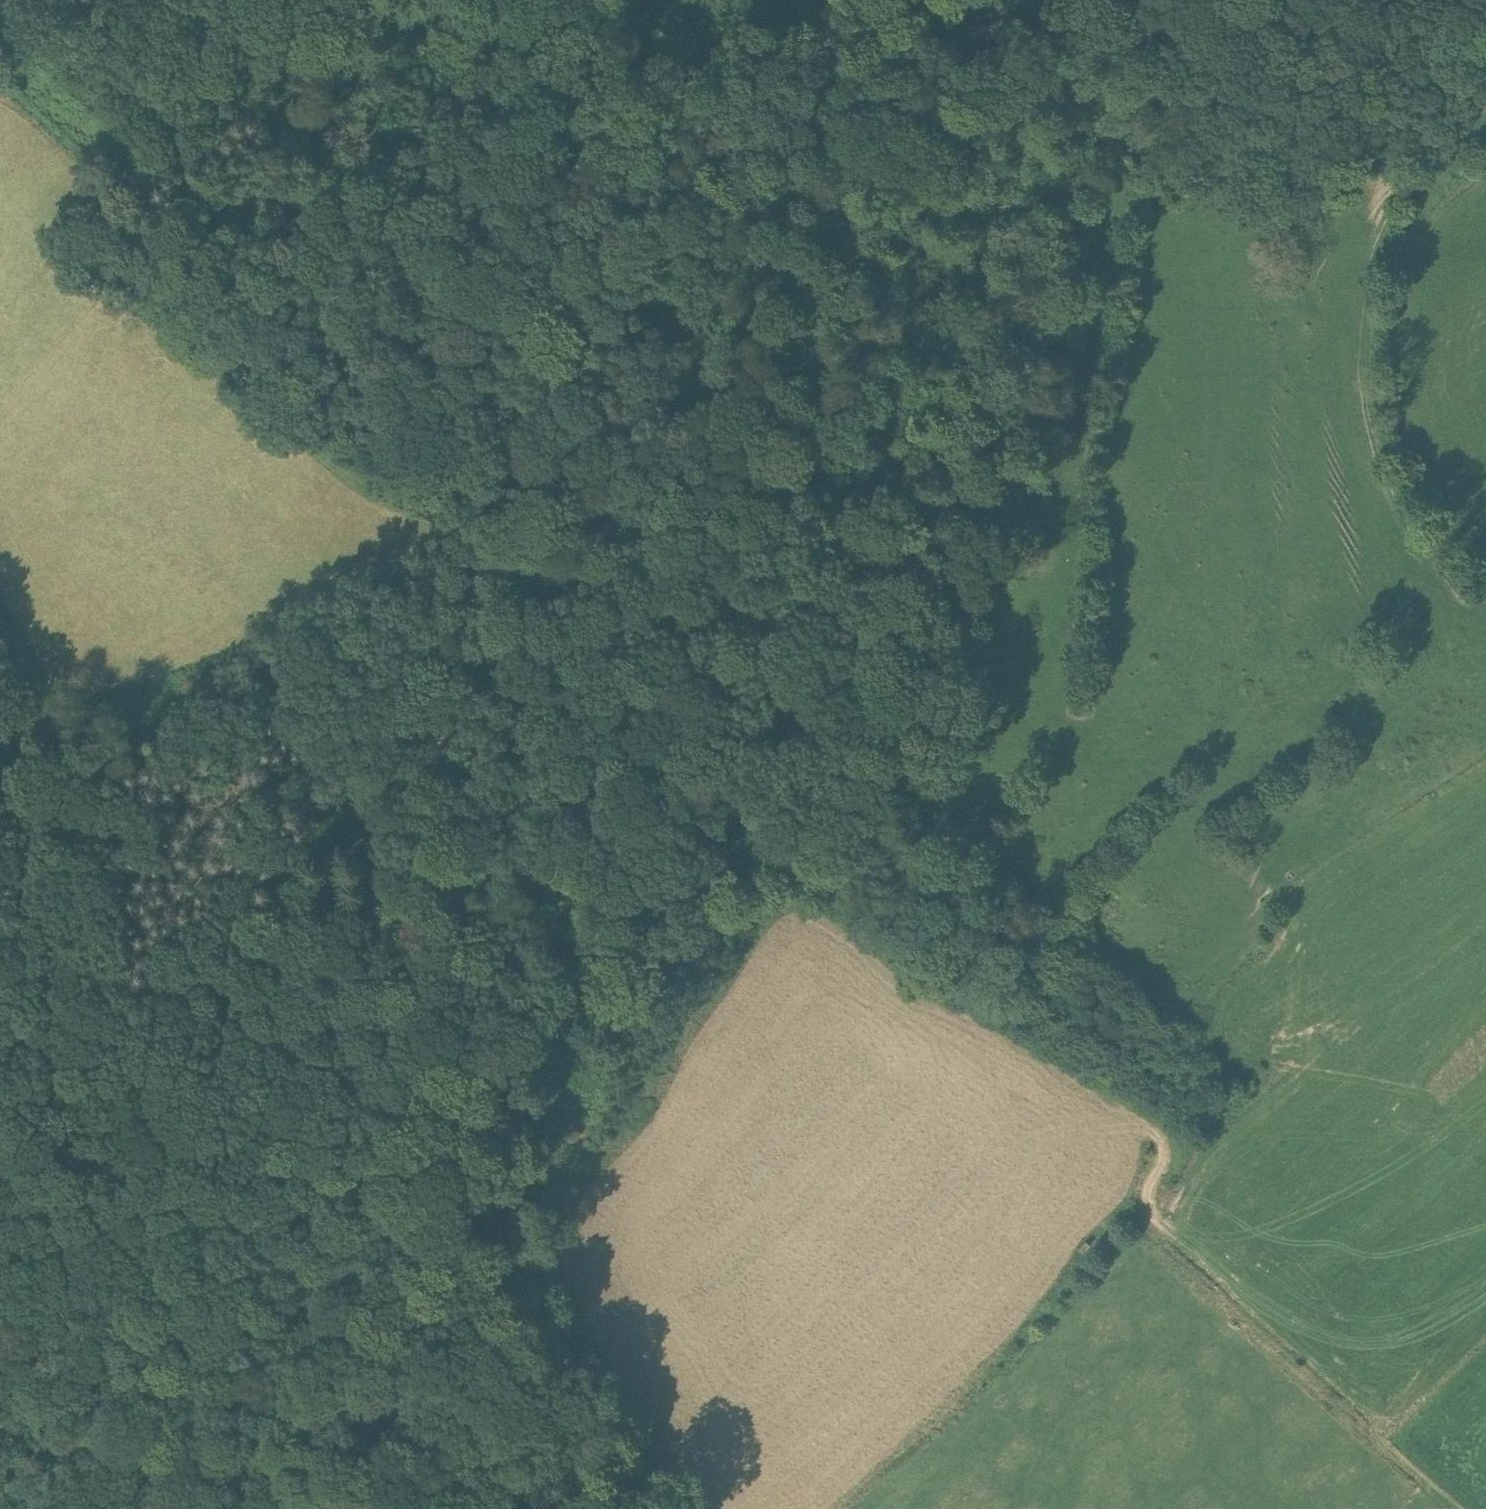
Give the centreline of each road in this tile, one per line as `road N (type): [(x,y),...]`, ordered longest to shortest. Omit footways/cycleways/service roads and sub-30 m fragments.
road 1 (track): [(495,551),(439,716),(423,731),(353,754),(284,799),(221,903),(63,1069),(0,1116)]
road 2 (track): [(1149,1130),(1158,1137),(1149,1207),(1159,1246),(1452,1508)]
road 3 (track): [(354,586),(474,543),(495,551)]

